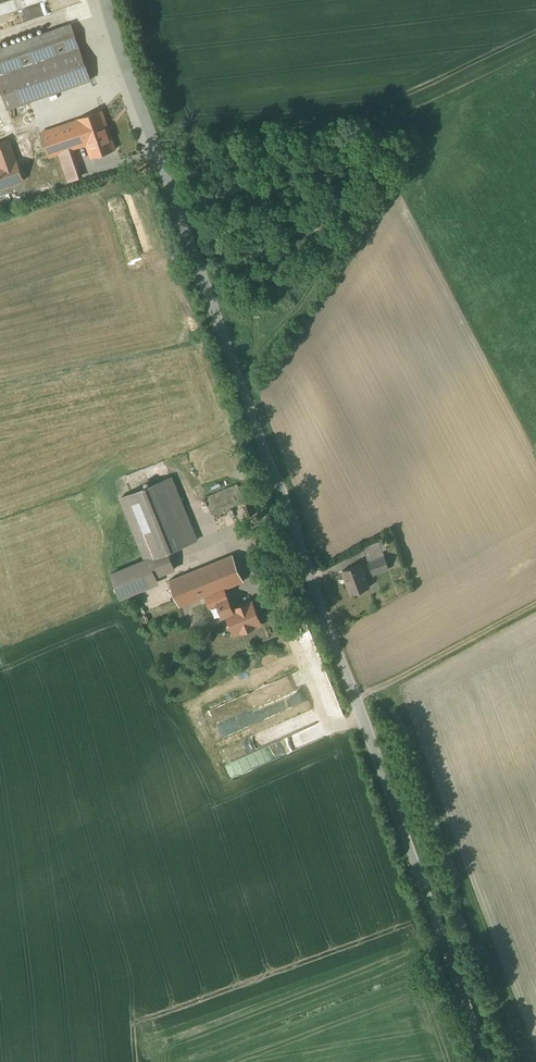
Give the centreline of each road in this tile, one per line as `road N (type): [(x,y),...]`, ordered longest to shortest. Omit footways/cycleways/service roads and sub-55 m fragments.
road 1 (unclassified): [(103,0),(487,1061)]
road 2 (track): [(535,604),(357,698)]

